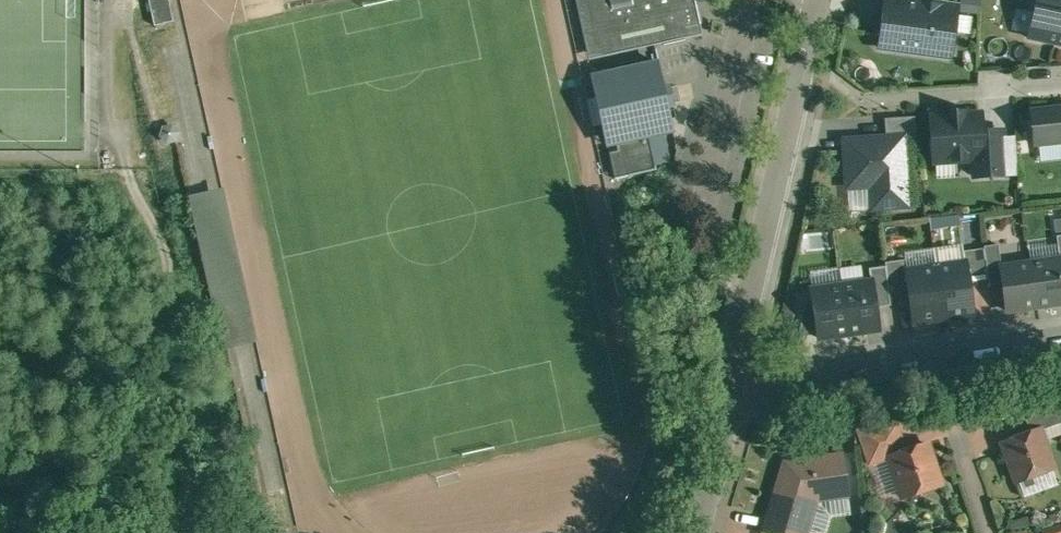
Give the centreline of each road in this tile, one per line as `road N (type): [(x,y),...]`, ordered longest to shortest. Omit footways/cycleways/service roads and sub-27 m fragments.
road 1 (residential): [(819,0),(743,376)]
road 2 (residential): [(1060,335),(743,376)]
road 3 (residential): [(743,376),(697,532)]

